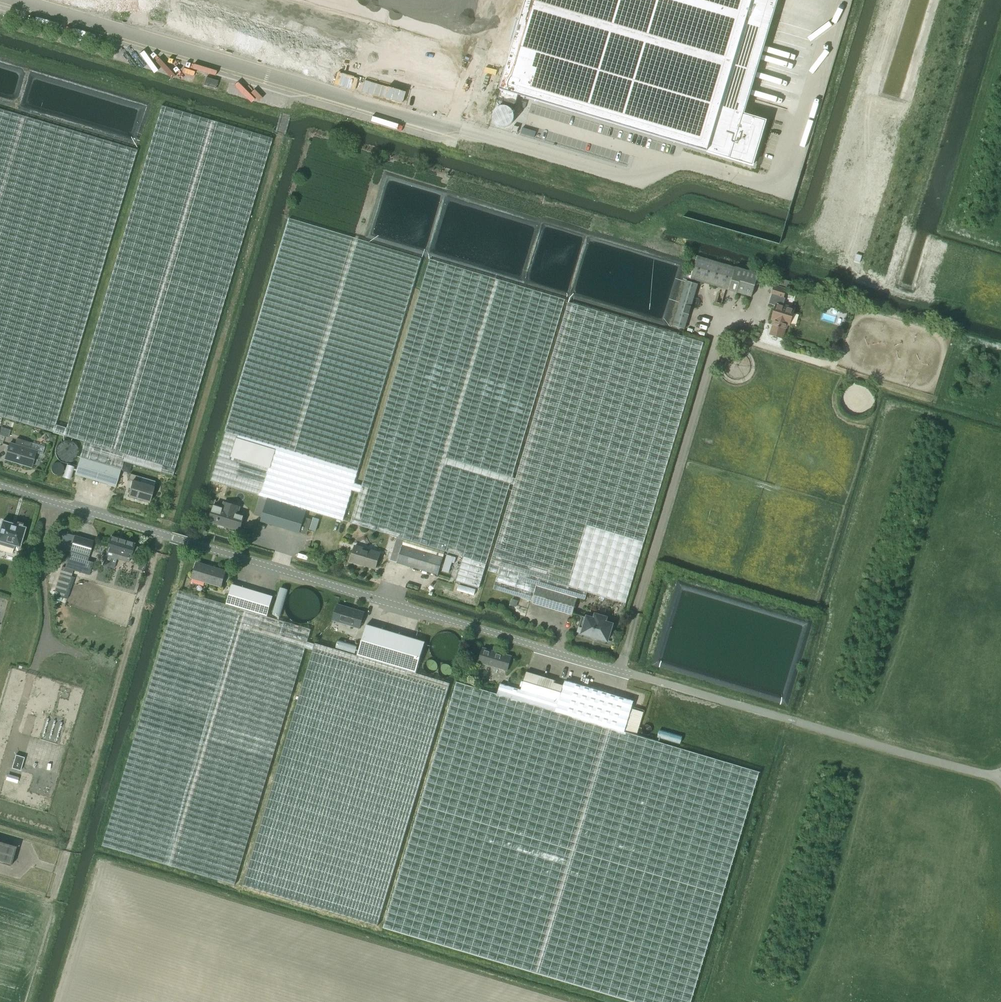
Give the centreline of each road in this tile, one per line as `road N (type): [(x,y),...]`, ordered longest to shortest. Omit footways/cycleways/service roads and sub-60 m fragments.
road 1 (unclassified): [(621,673),(0,486)]

